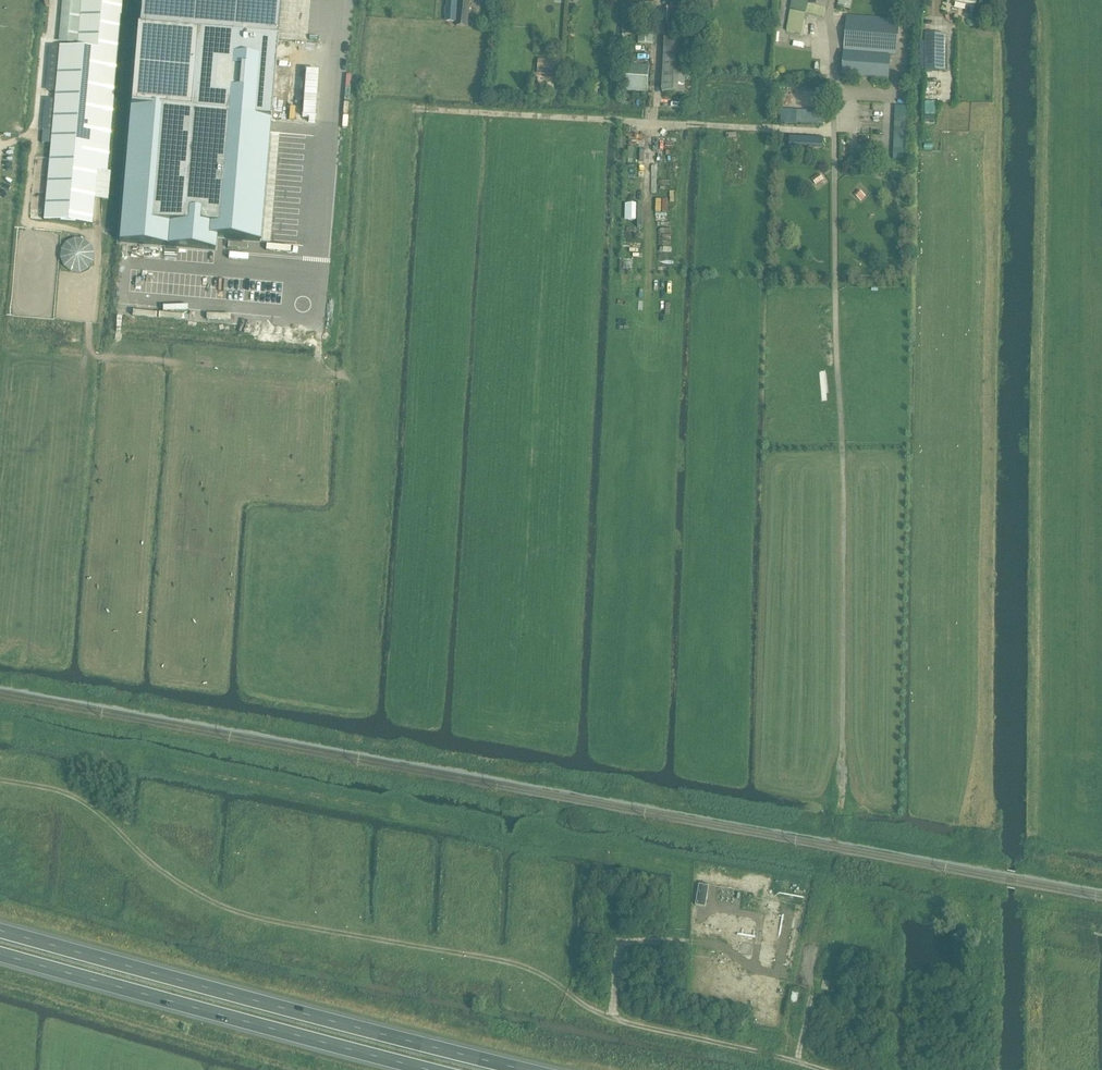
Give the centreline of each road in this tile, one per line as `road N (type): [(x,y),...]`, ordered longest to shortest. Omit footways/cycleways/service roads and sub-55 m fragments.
road 1 (track): [(822,1069),(614,1020),(500,960),(247,915),(168,877),(92,806),(60,791),(0,780)]
road 2 (track): [(834,843),(845,627),(831,66)]
road 3 (trunk): [(517,1069),(0,931)]
road 4 (trunk): [(0,954),(428,1069)]
road 5 (track): [(832,133),(414,108)]
road 6 (track): [(797,1063),(831,853)]
road 7 (track): [(614,1020),(618,955),(643,940),(689,943)]

